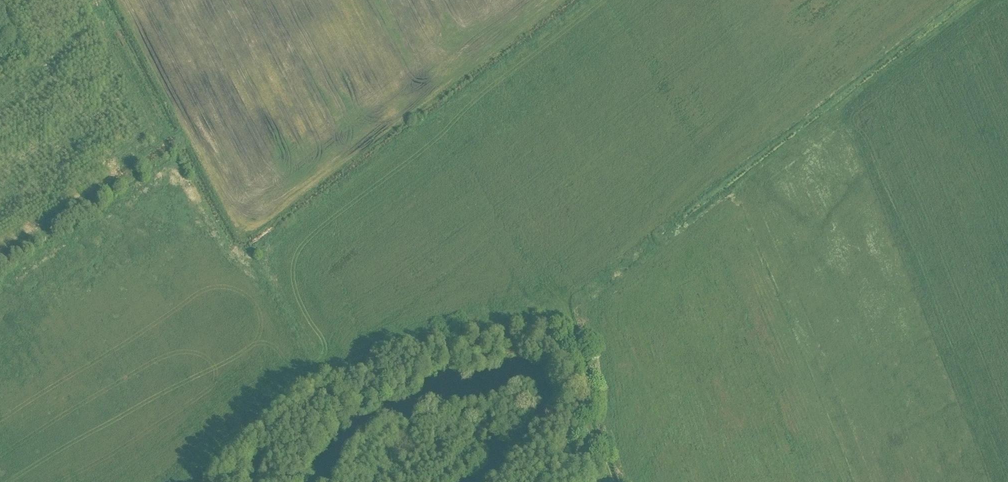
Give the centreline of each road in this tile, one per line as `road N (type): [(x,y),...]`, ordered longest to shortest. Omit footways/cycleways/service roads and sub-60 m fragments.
road 1 (track): [(614,481),(587,414),(564,303)]

